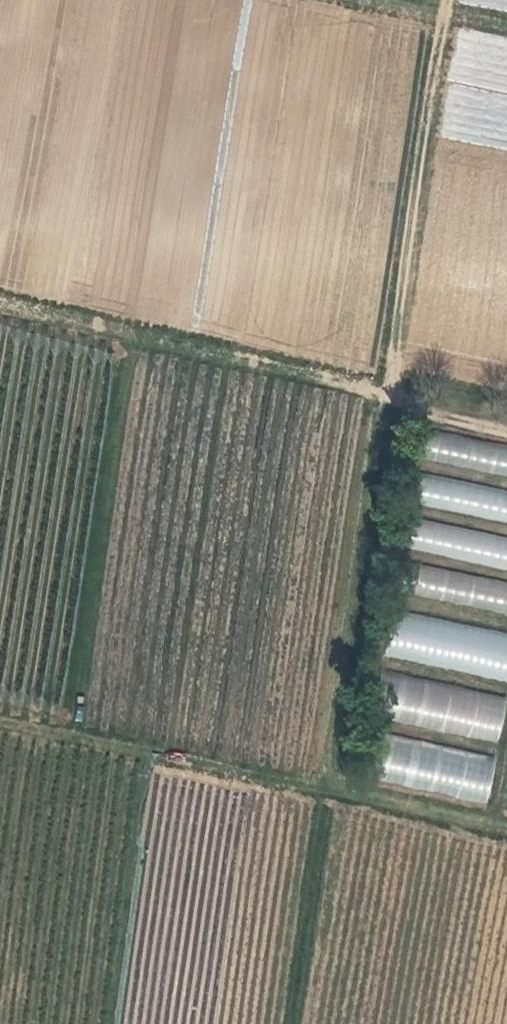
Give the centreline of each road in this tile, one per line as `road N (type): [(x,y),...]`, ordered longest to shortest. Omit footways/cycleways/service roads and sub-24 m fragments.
road 1 (track): [(0,309),(506,425)]
road 2 (track): [(382,396),(449,0)]
road 3 (track): [(374,0),(506,30)]

